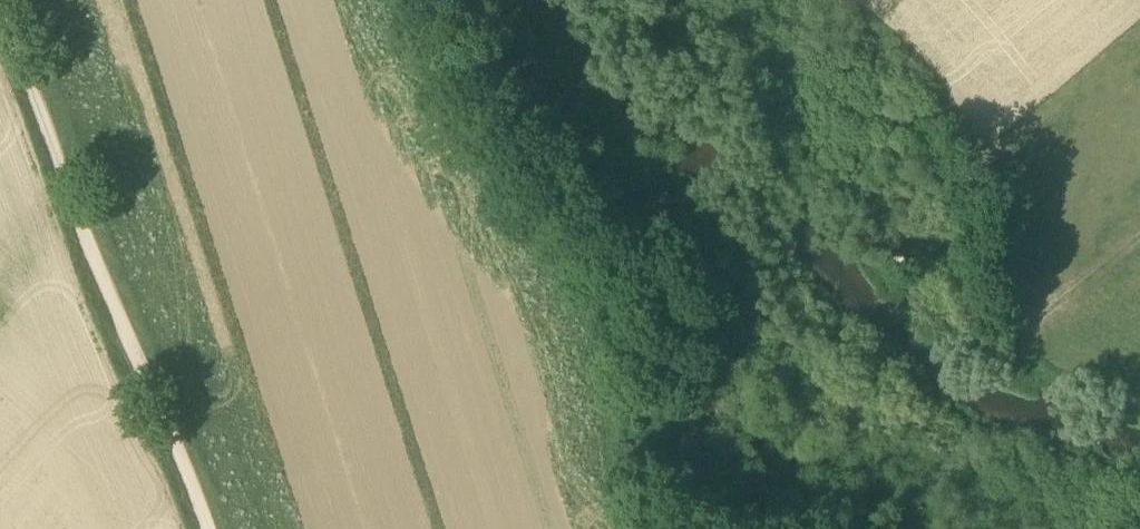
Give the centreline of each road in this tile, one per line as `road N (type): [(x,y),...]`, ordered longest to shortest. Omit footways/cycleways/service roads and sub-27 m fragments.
road 1 (track): [(197,528),(114,298),(0,39)]

